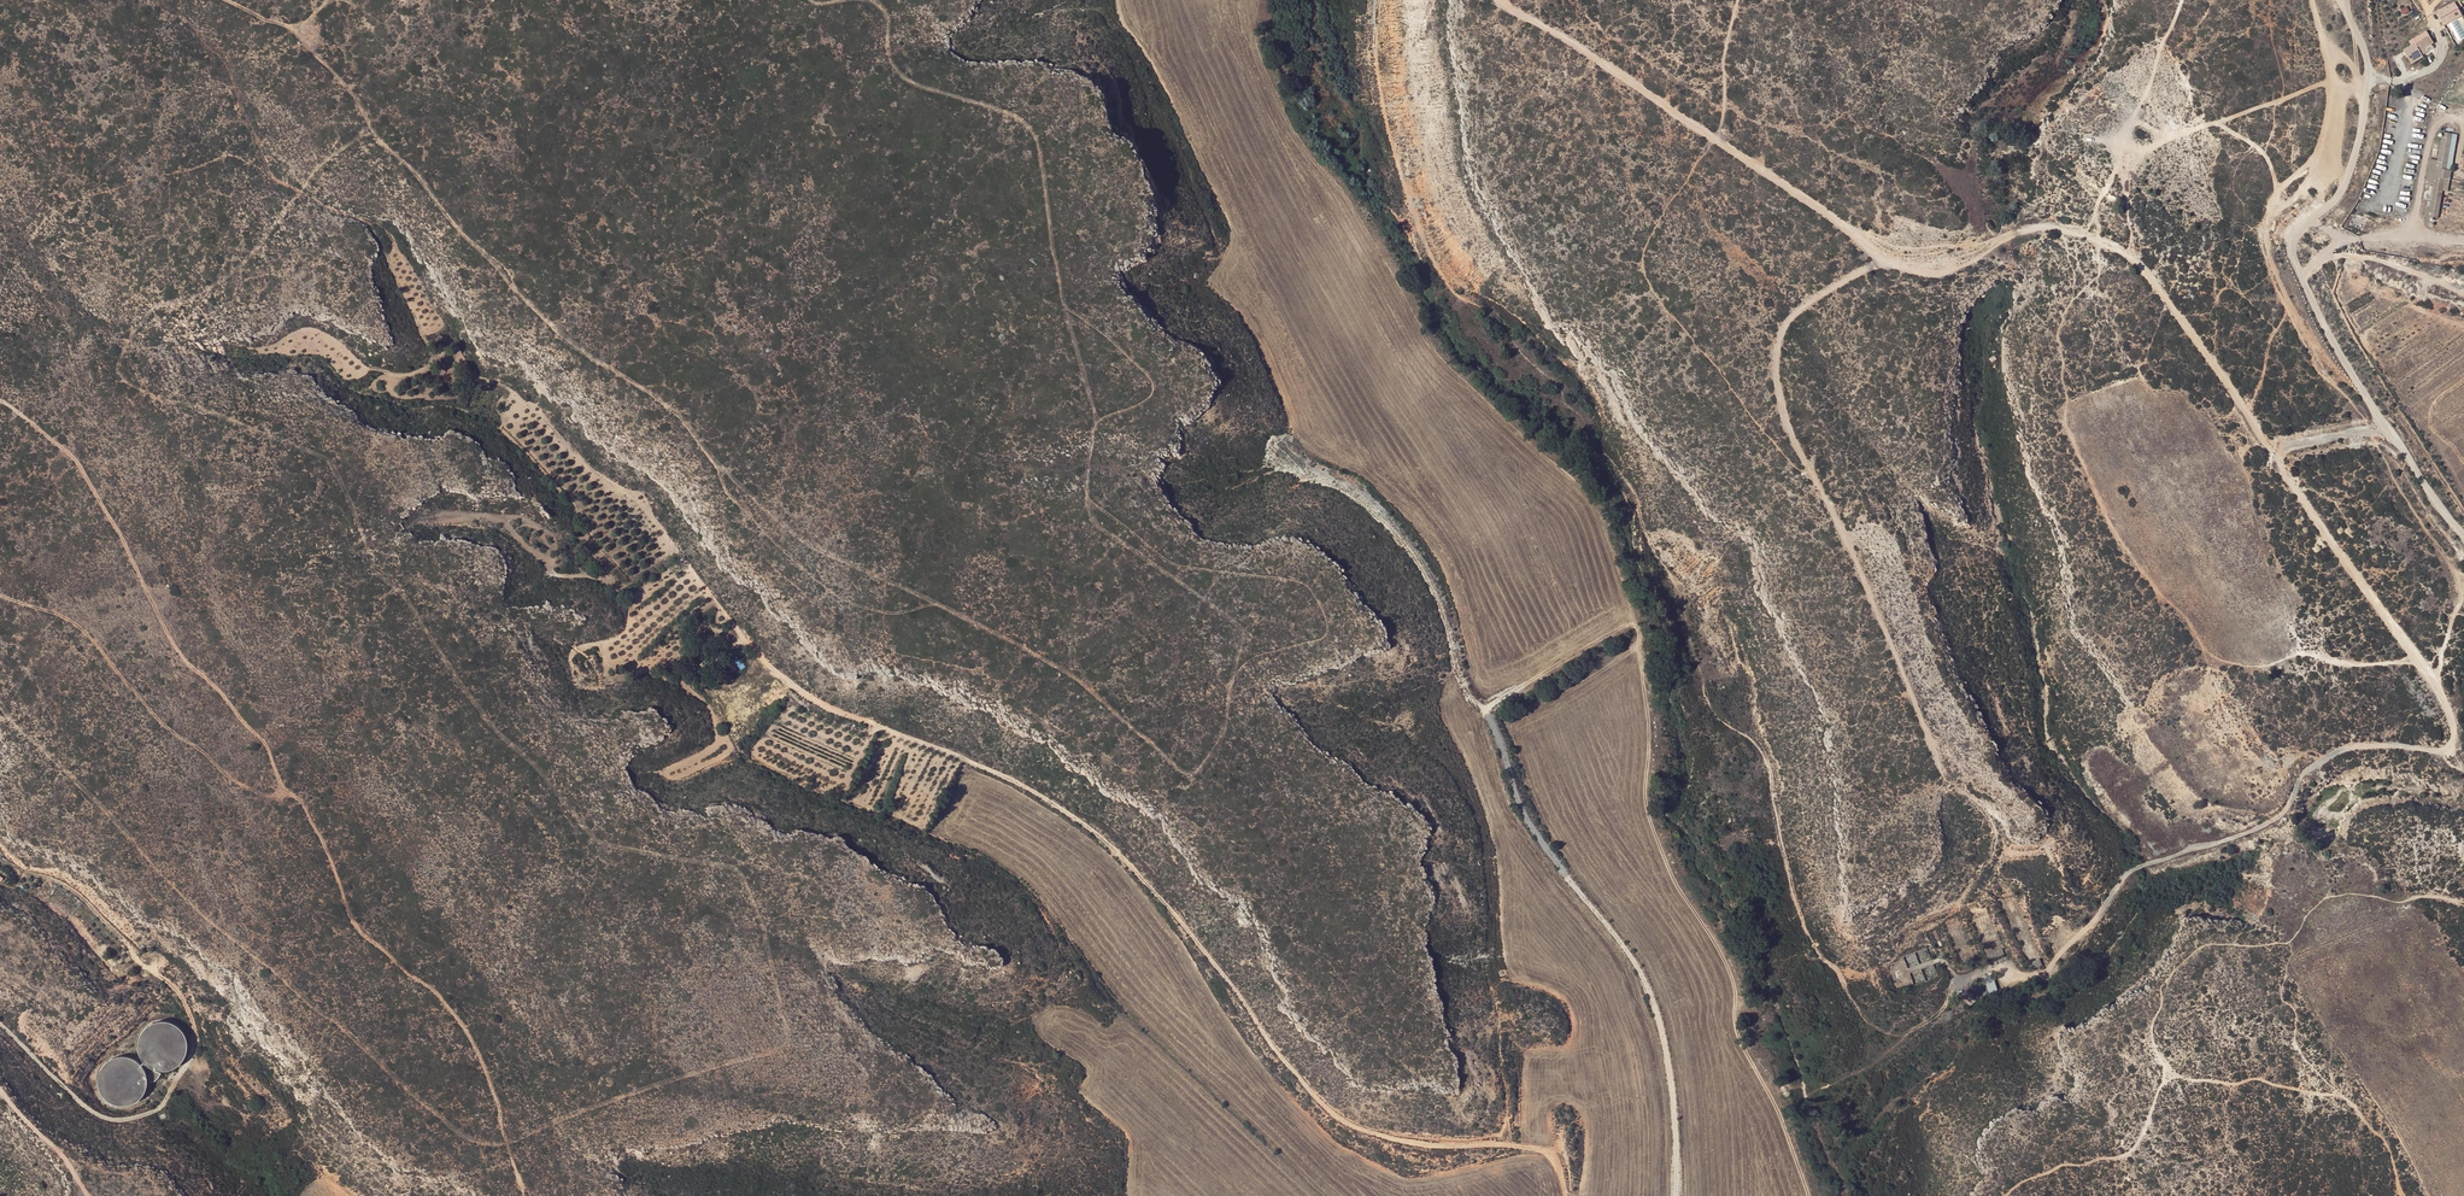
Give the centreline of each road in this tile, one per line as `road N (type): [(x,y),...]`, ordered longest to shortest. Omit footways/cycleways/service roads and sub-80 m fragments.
road 1 (track): [(874,0),(889,13),(894,53),(916,81),(1030,128),(1039,145),(1062,301),(1153,381),(1149,398),(1095,425),(1089,496),(1186,567),(1302,583),(1328,621),(1318,643),(1284,646),(1240,666),(1218,740),(1194,773),(1085,684),(1011,640),(931,603),(887,610),(842,598),(729,493),(718,463),(683,418),(584,349),(480,245),(418,171),(378,138),(313,49)]
road 2 (track): [(1571,1195),(1560,1150),(1421,1145),(1343,1121),(1104,837),(1002,772),(821,702),(783,676),(632,493),(596,472),(508,385),(375,367)]
road 3 (track): [(1504,0),(1650,90),(1894,260),(1930,269),(2010,235),(2055,229),(2133,259),(2437,685),(2463,748)]
road 4 (track): [(525,1195),(471,1036),(430,987),(352,924),(266,741),(175,646),(124,540),(73,461),(0,399)]
road 5 (track): [(2311,0),(2333,78),(2323,156),(2283,188),(2265,238),(2303,334),(2373,429),(2396,486),(2459,580),(2434,682)]
road 6 (track): [(1936,1061),(2023,1017),(2074,963),(2121,881),(2141,864),(2285,813),(2305,773),(2342,748),(2379,742),(2434,749),(2459,737)]
road 7 (unclassified): [(2345,0),(2372,59),(2368,124),(2341,196),(2299,229),(2293,250),(2329,336),(2463,533)]
road 8 (track): [(1894,260),(1796,310),(1780,341),(1777,380),(1789,429),(1825,493),(1940,762)]
road 9 (track): [(2123,155),(2098,203),(2098,276),(2069,307),(2058,337),(2065,418),(2120,541),(2203,651)]
road 10 (track): [(5,861),(68,885),(128,942),(140,965),(176,986),(195,1028),(196,1051),(157,1110),(121,1121),(81,1105),(0,1023)]
road 11 (track): [(2405,1195),(2381,1138),(2348,1099),(2257,1078),(2230,1086),(2176,1077),(2165,1079),(2143,1135),(2121,1156),(2064,1163),(2005,1195)]
road 12 (track): [(2180,0),(2152,86),(2125,130),(2123,155),(2138,160),(2156,136),(2217,123),(2333,78),(2371,78)]
road 13 (track): [(0,595),(72,628),(172,734),(260,790),(283,786)]
road 14 (track): [(1469,300),(1439,267),(1418,221),(1372,56),(1375,0)]
road 15 (track): [(451,376),(434,361),(371,222),(271,172)]
road 16 (track): [(2418,660),(2346,665),(2304,653),(2247,664),(2203,651)]
road 17 (track): [(2217,123),(2270,159),(2278,197),(2299,229)]
road 18 (track): [(1715,137),(1737,0)]
road 19 (track): [(88,1195),(0,1093)]
road 20 (track): [(2390,428),(2270,449)]

